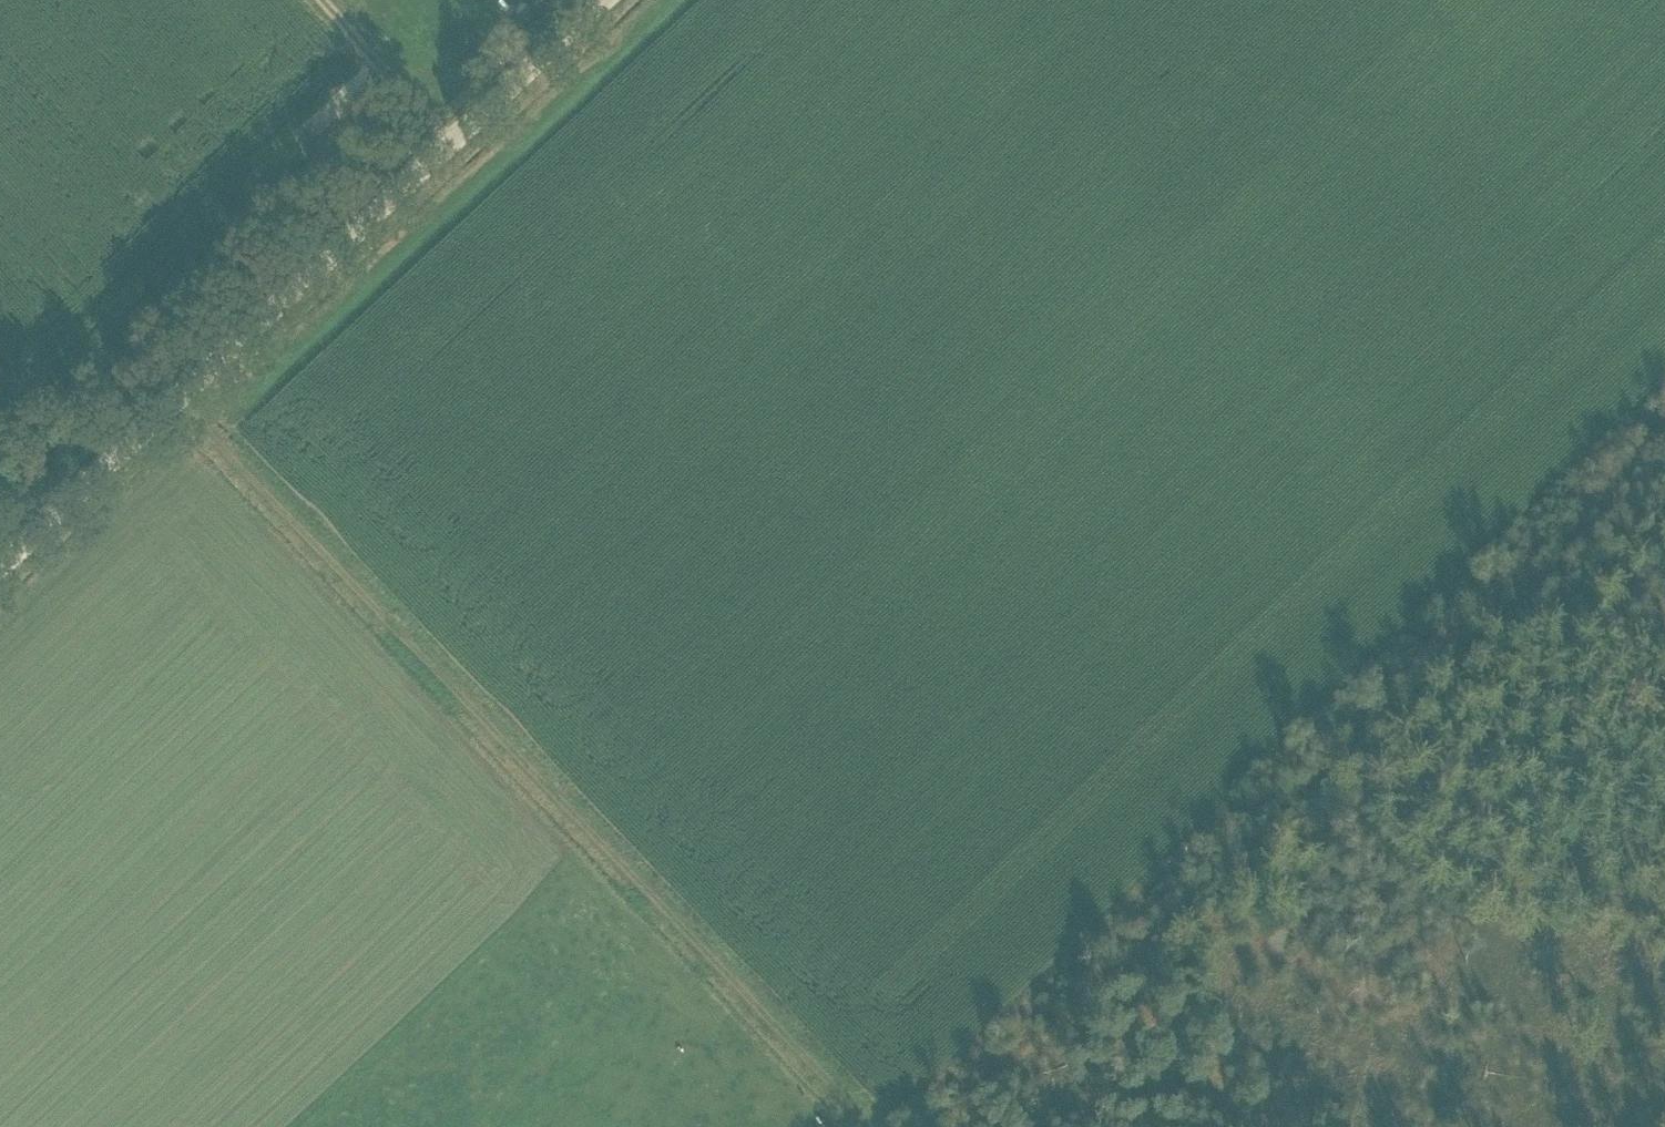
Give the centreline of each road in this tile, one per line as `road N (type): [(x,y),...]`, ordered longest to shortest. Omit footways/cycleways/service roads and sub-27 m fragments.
road 1 (track): [(174,401),(863,1126)]
road 2 (track): [(1664,475),(965,1126)]
road 3 (unclassified): [(0,564),(602,0)]

